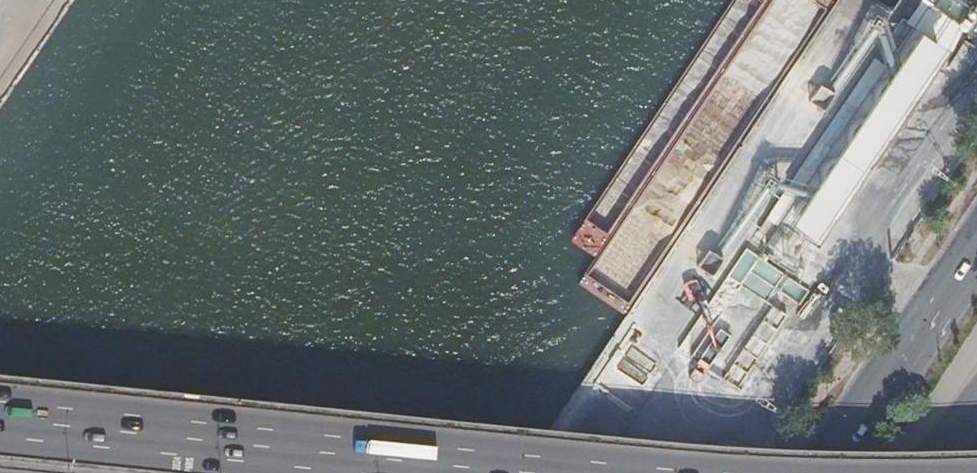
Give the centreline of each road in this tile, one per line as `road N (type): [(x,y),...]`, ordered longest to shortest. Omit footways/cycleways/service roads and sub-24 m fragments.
road 1 (trunk): [(559,472),(0,415)]
road 2 (primary): [(976,243),(810,472)]

